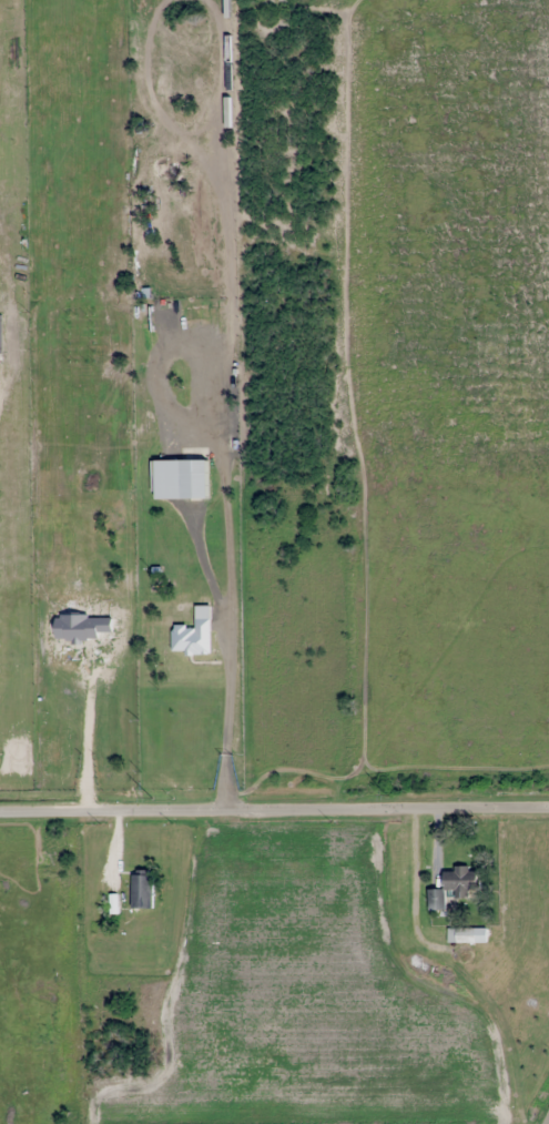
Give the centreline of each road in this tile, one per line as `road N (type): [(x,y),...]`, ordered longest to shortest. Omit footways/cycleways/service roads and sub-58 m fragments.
road 1 (residential): [(0,802),(548,804)]
road 2 (residential): [(134,0),(136,129)]

